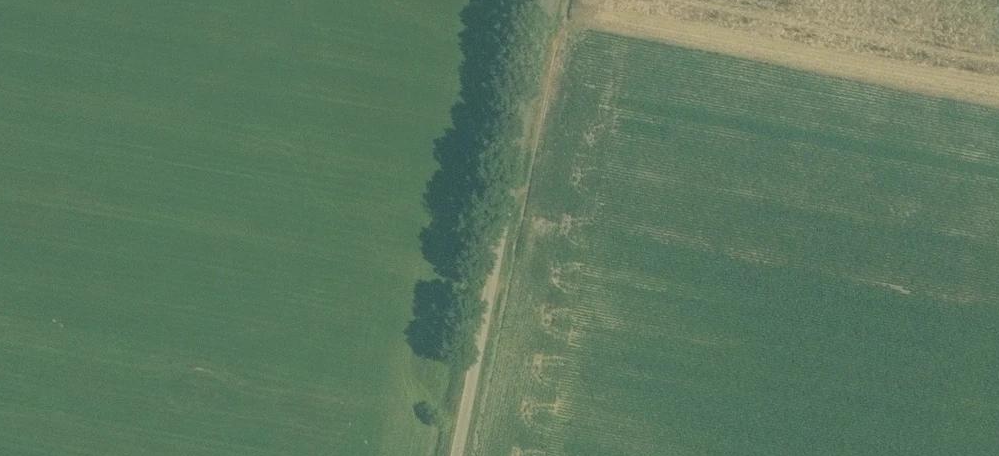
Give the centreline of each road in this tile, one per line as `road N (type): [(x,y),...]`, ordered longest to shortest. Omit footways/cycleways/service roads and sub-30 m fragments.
road 1 (unclassified): [(456,455),(547,0)]

